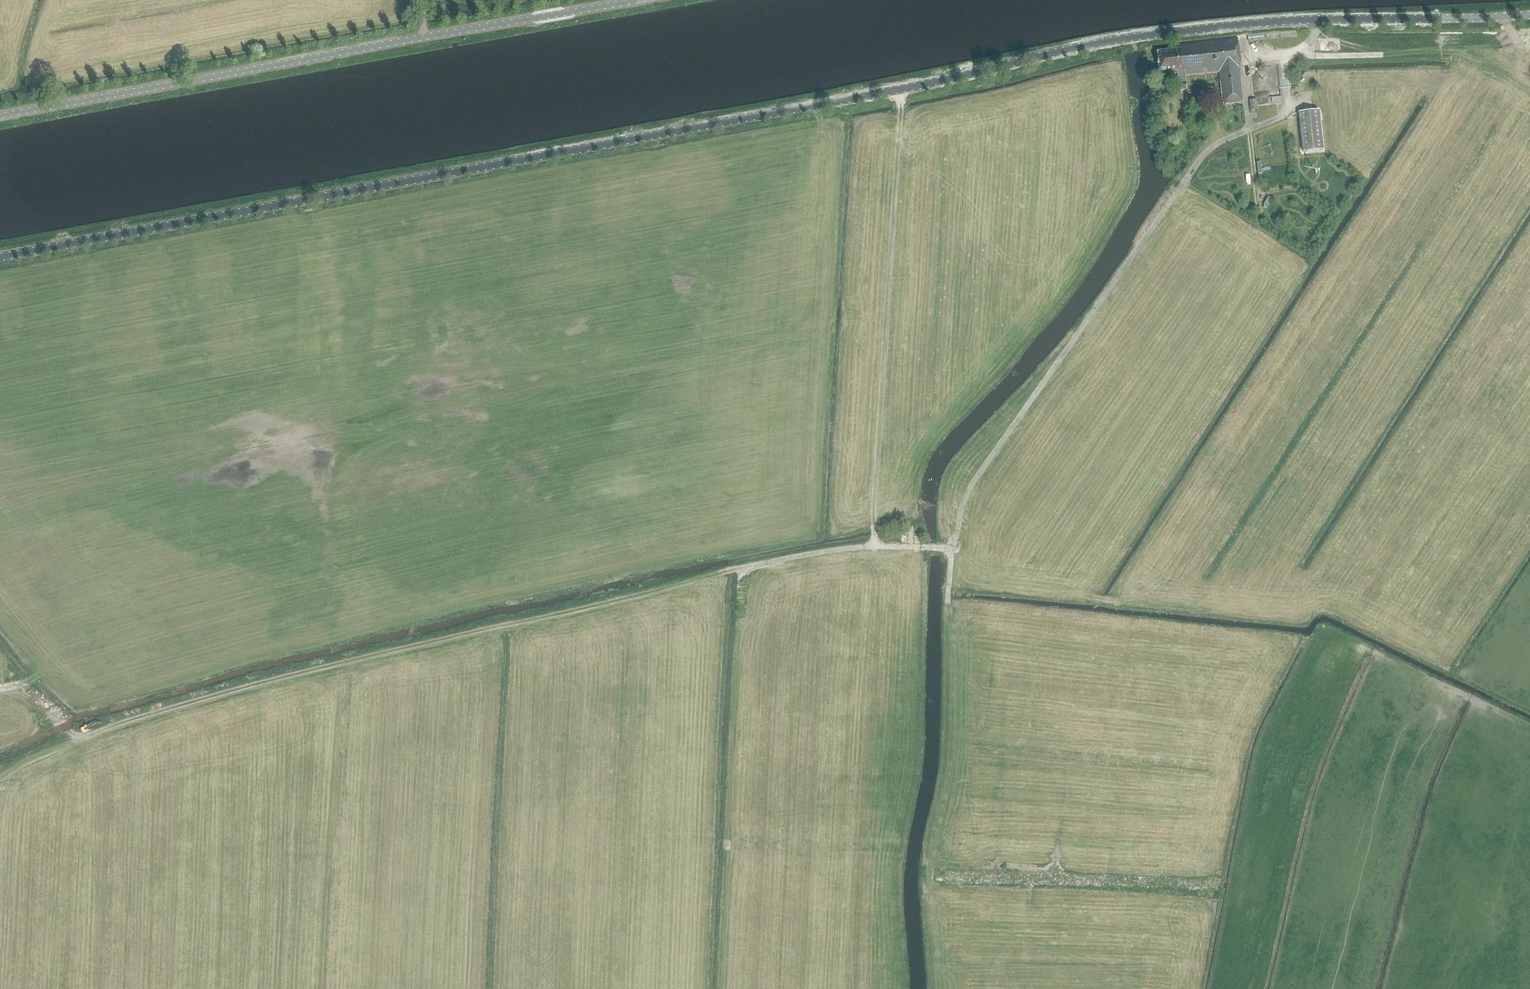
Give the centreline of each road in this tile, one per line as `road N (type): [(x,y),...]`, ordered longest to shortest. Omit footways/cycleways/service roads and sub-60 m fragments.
road 1 (tertiary): [(0,256),(881,93),(1150,34)]
road 2 (tertiary): [(0,116),(633,0)]
road 3 (tertiary): [(1529,13),(1298,19),(1150,34)]

